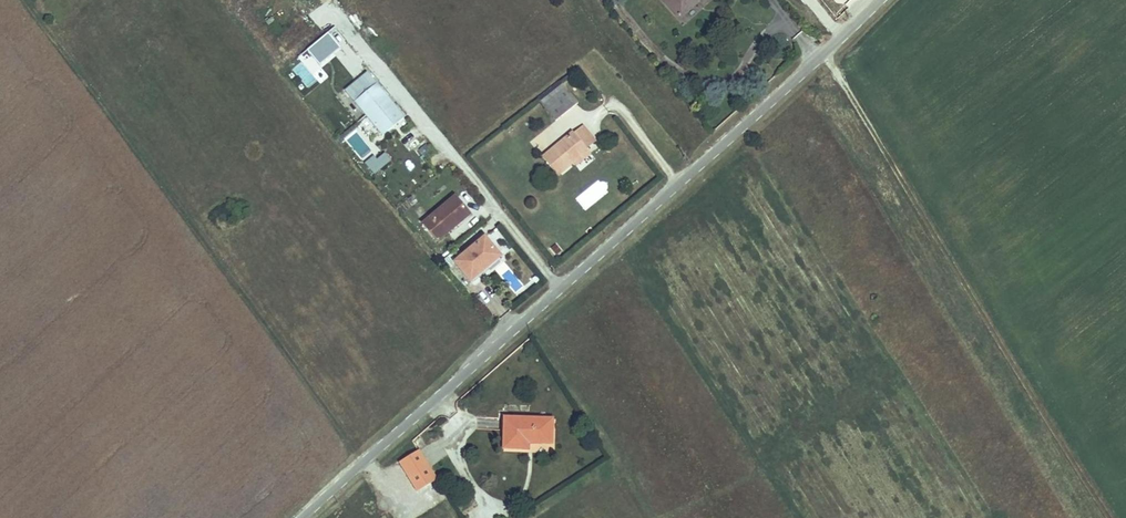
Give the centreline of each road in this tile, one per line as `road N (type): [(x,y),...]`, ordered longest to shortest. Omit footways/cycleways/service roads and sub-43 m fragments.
road 1 (unclassified): [(301,517),(880,0)]
road 2 (track): [(824,53),(1109,517)]

